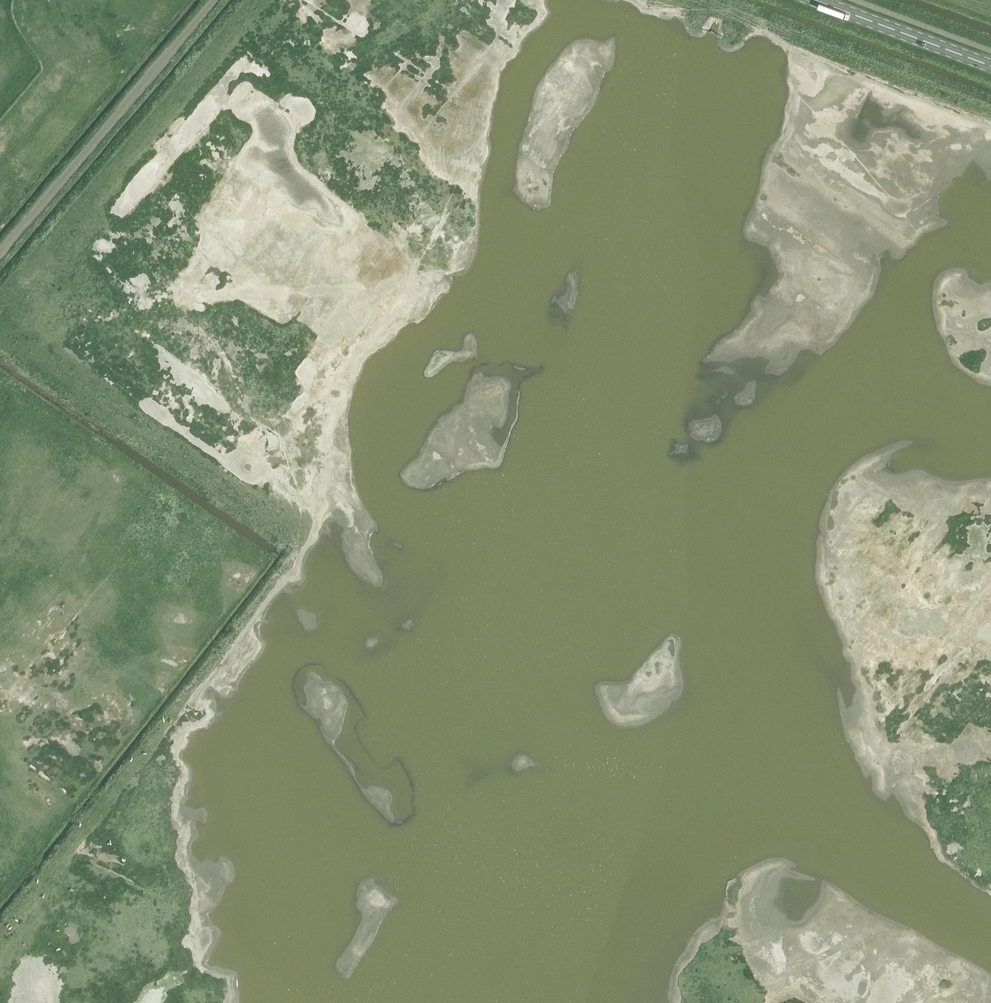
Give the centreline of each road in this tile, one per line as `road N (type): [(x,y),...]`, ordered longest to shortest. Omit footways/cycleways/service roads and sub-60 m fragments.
road 1 (unclassified): [(0,251),(215,0)]
road 2 (primary): [(990,66),(814,0)]

